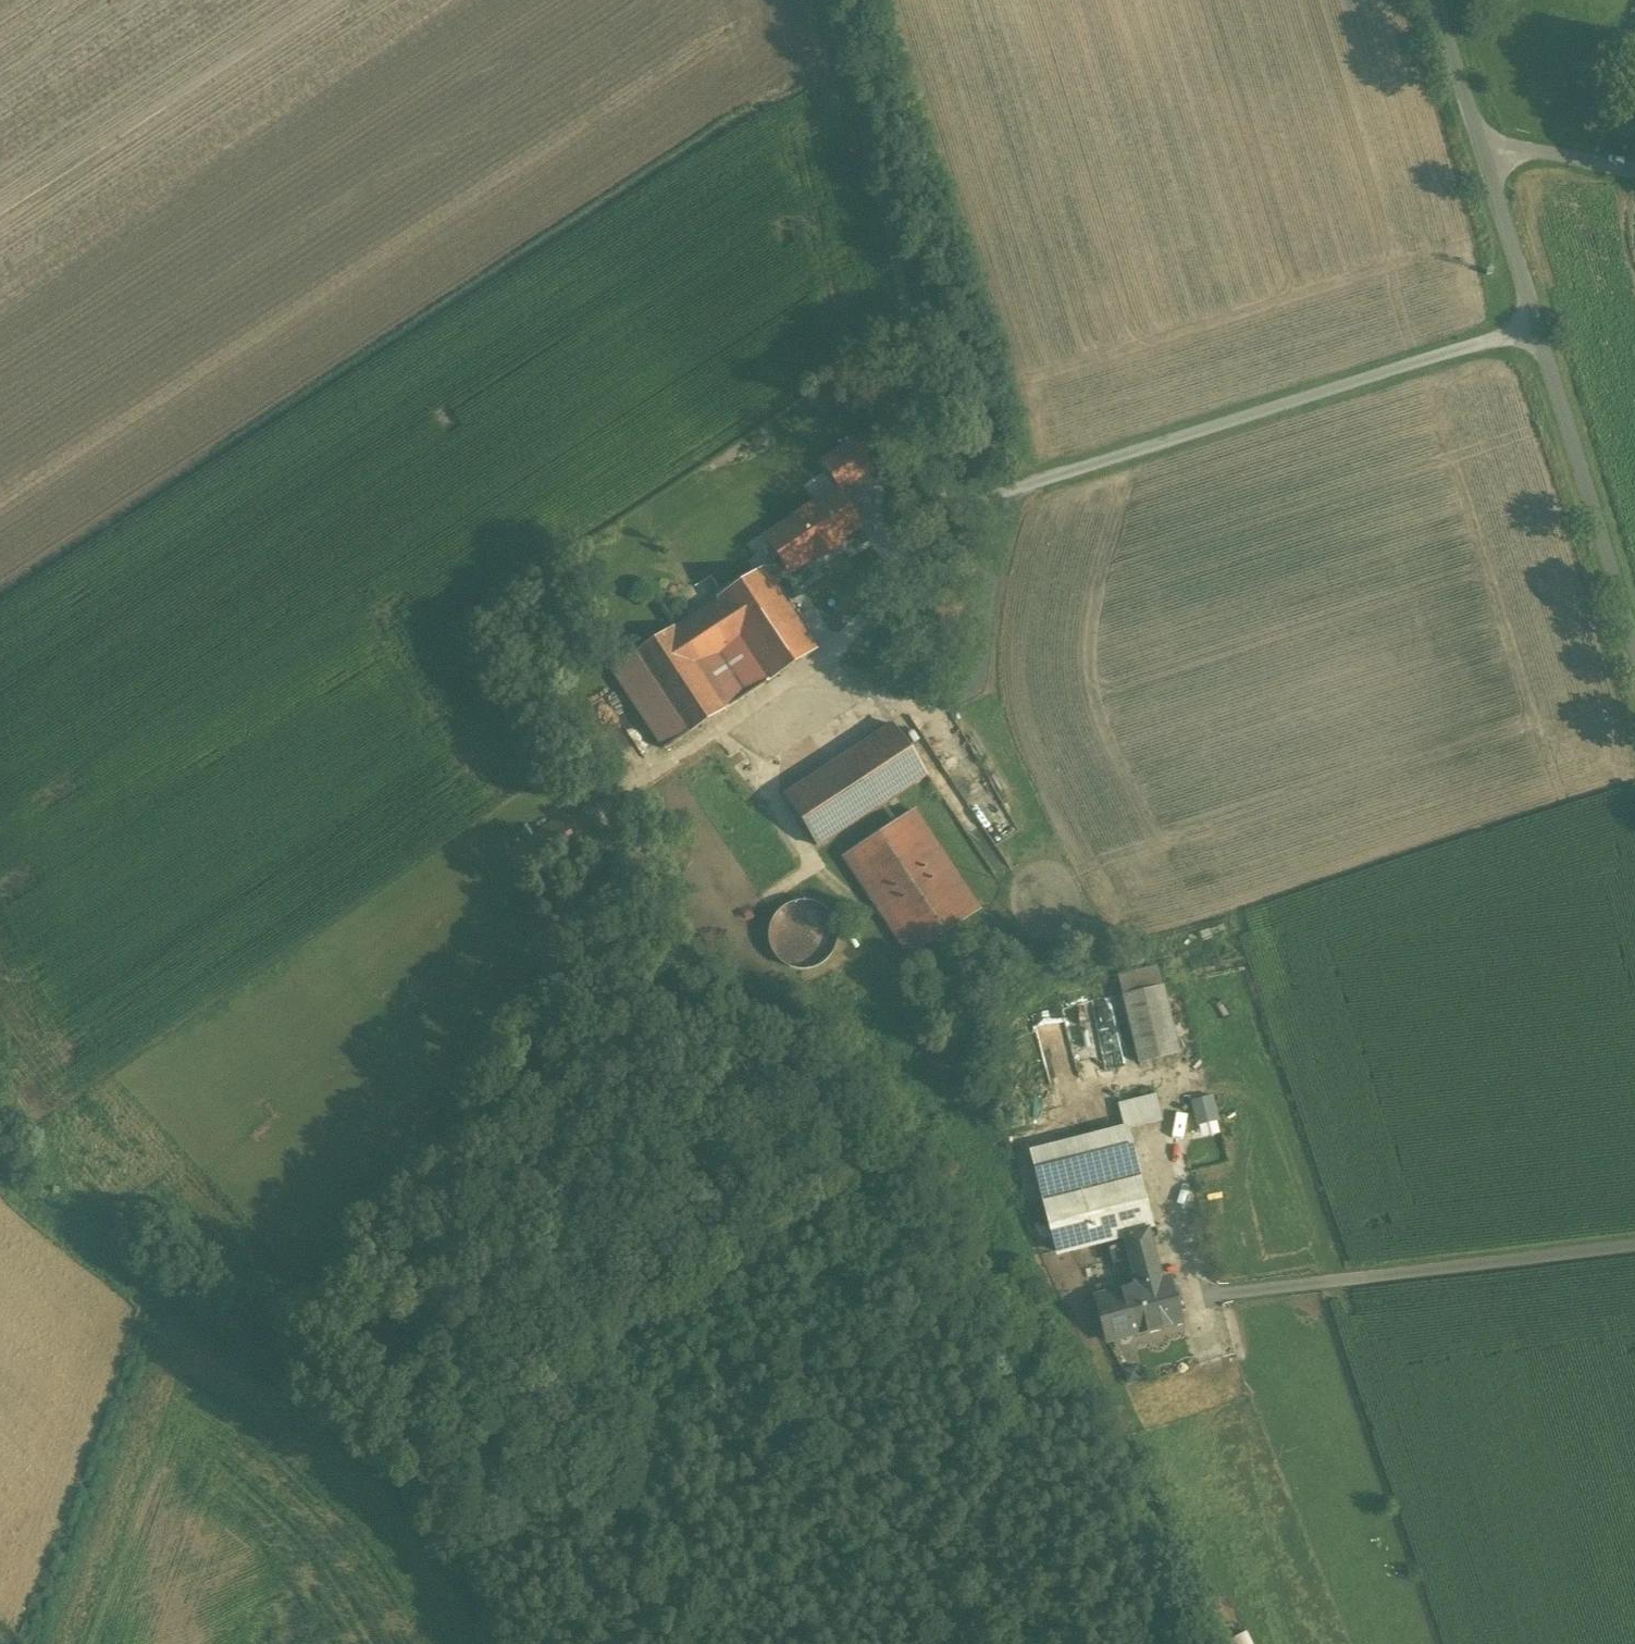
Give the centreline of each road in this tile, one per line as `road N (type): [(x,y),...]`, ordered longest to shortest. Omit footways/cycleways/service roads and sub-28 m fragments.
road 1 (unclassified): [(1634,648),(1486,161)]
road 2 (unclassified): [(1486,161),(1436,0)]
road 3 (unclassified): [(1486,161),(1541,153),(1634,171)]

